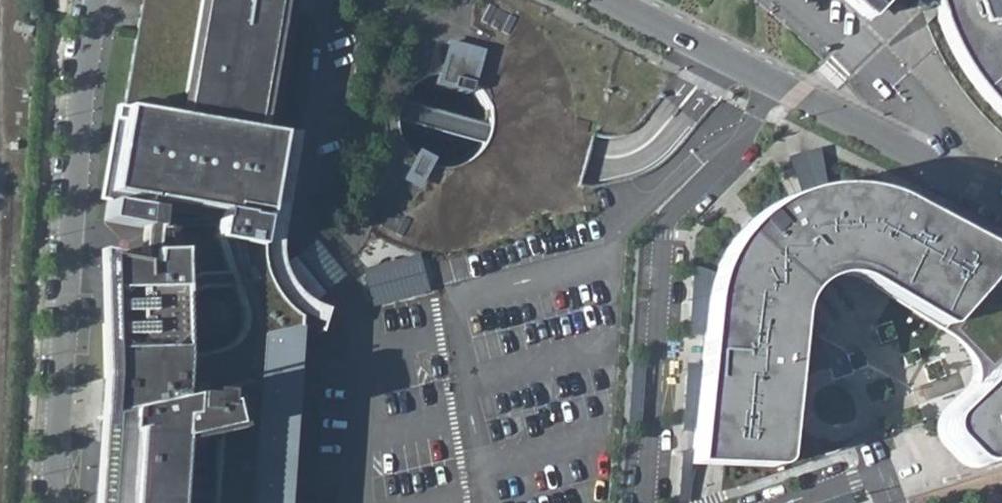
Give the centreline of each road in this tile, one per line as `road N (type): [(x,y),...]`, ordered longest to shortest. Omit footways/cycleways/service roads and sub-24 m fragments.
road 1 (residential): [(96,0),(83,70),(55,502)]
road 2 (tertiary): [(607,0),(1001,196)]

